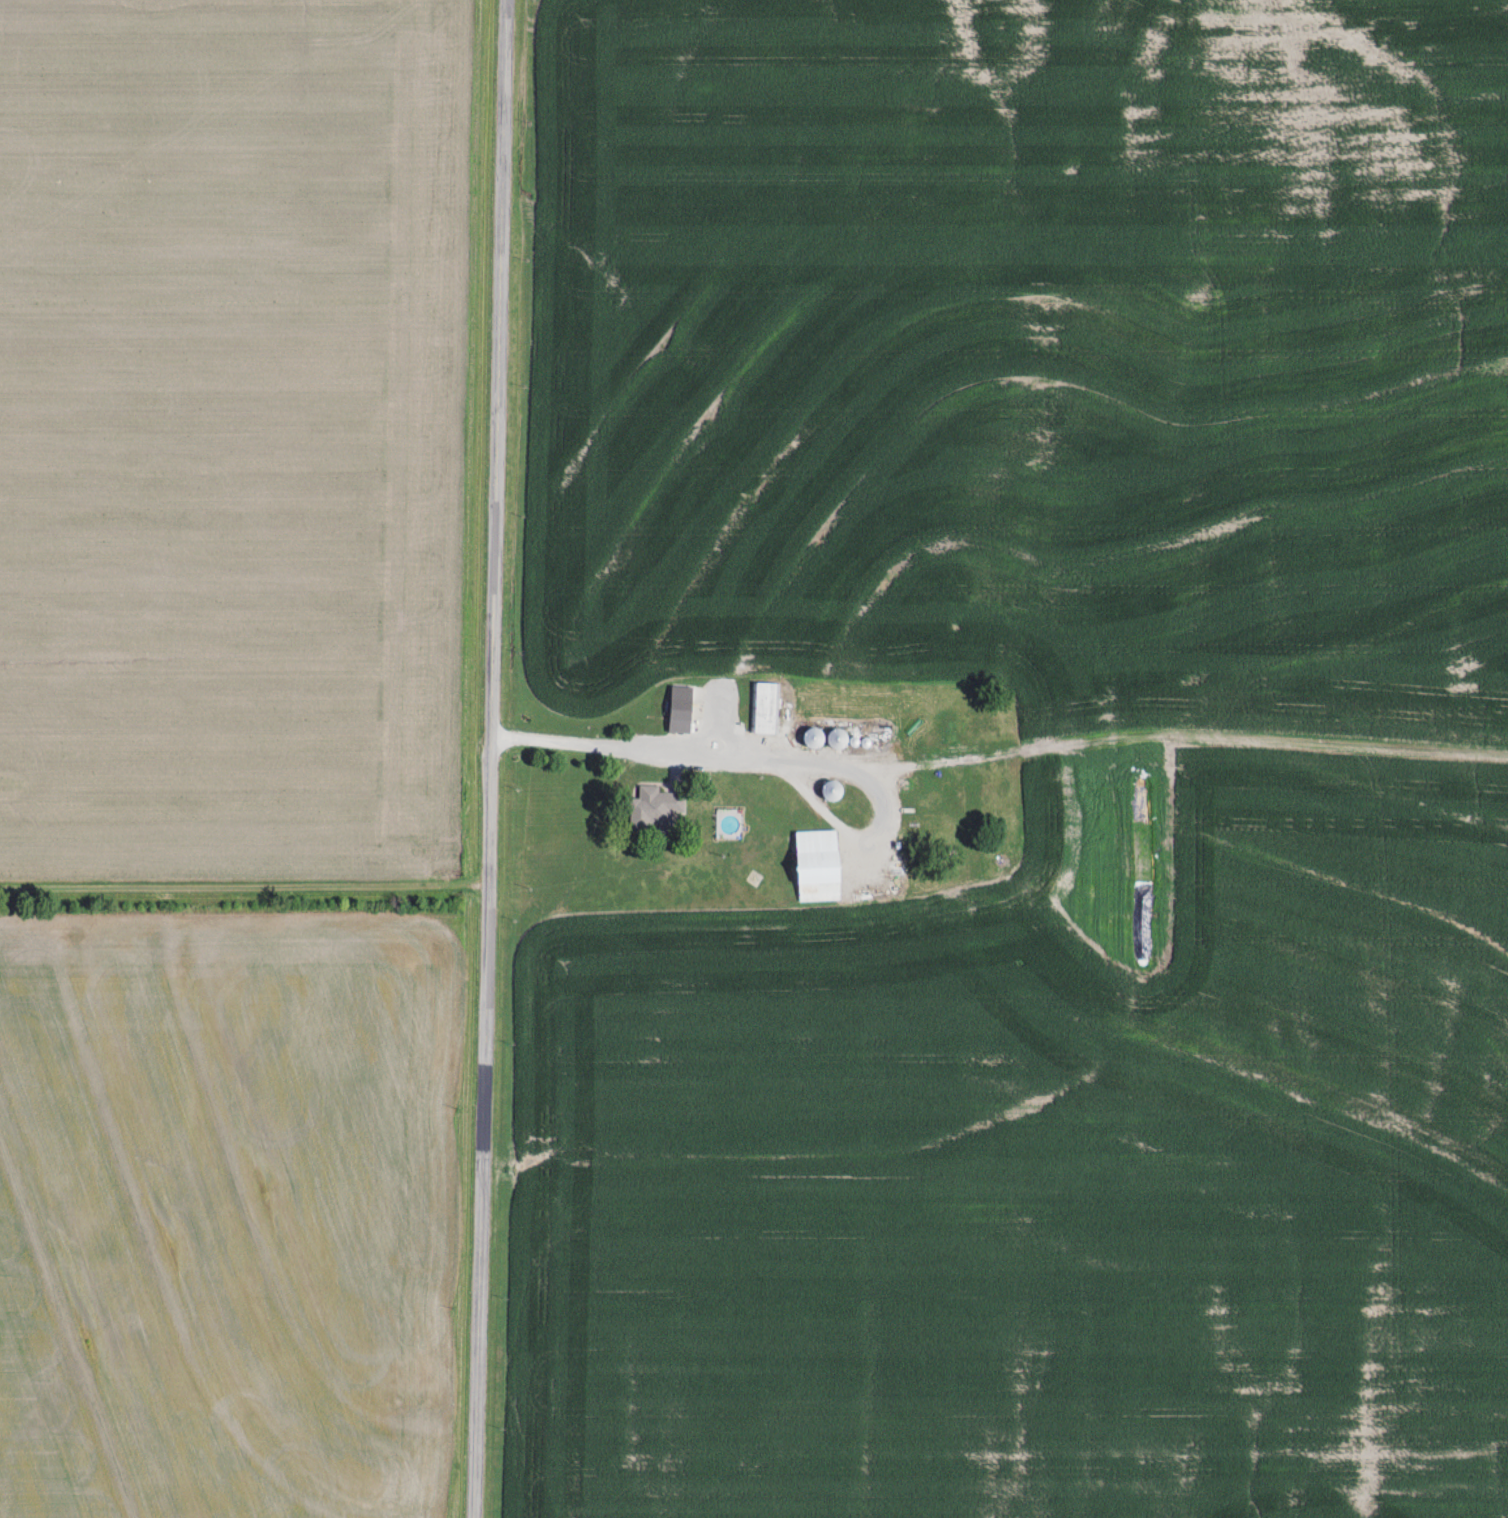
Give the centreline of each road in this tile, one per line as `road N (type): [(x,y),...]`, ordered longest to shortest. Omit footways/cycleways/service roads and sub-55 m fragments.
road 1 (residential): [(476,1517),(508,0)]

